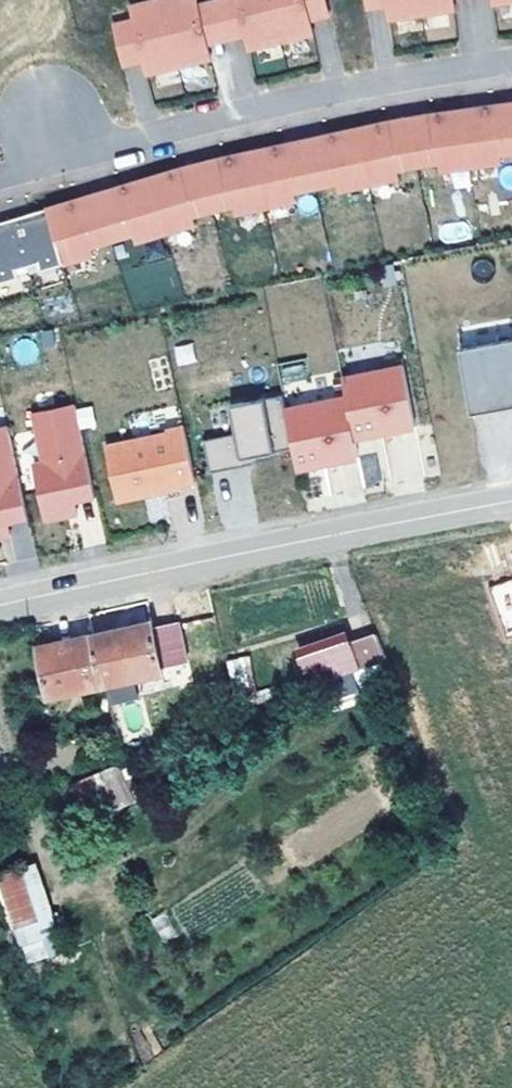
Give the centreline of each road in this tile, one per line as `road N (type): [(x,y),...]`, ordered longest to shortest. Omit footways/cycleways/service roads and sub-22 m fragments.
road 1 (residential): [(511,60),(434,69),(0,174)]
road 2 (tertiary): [(511,502),(0,605)]

